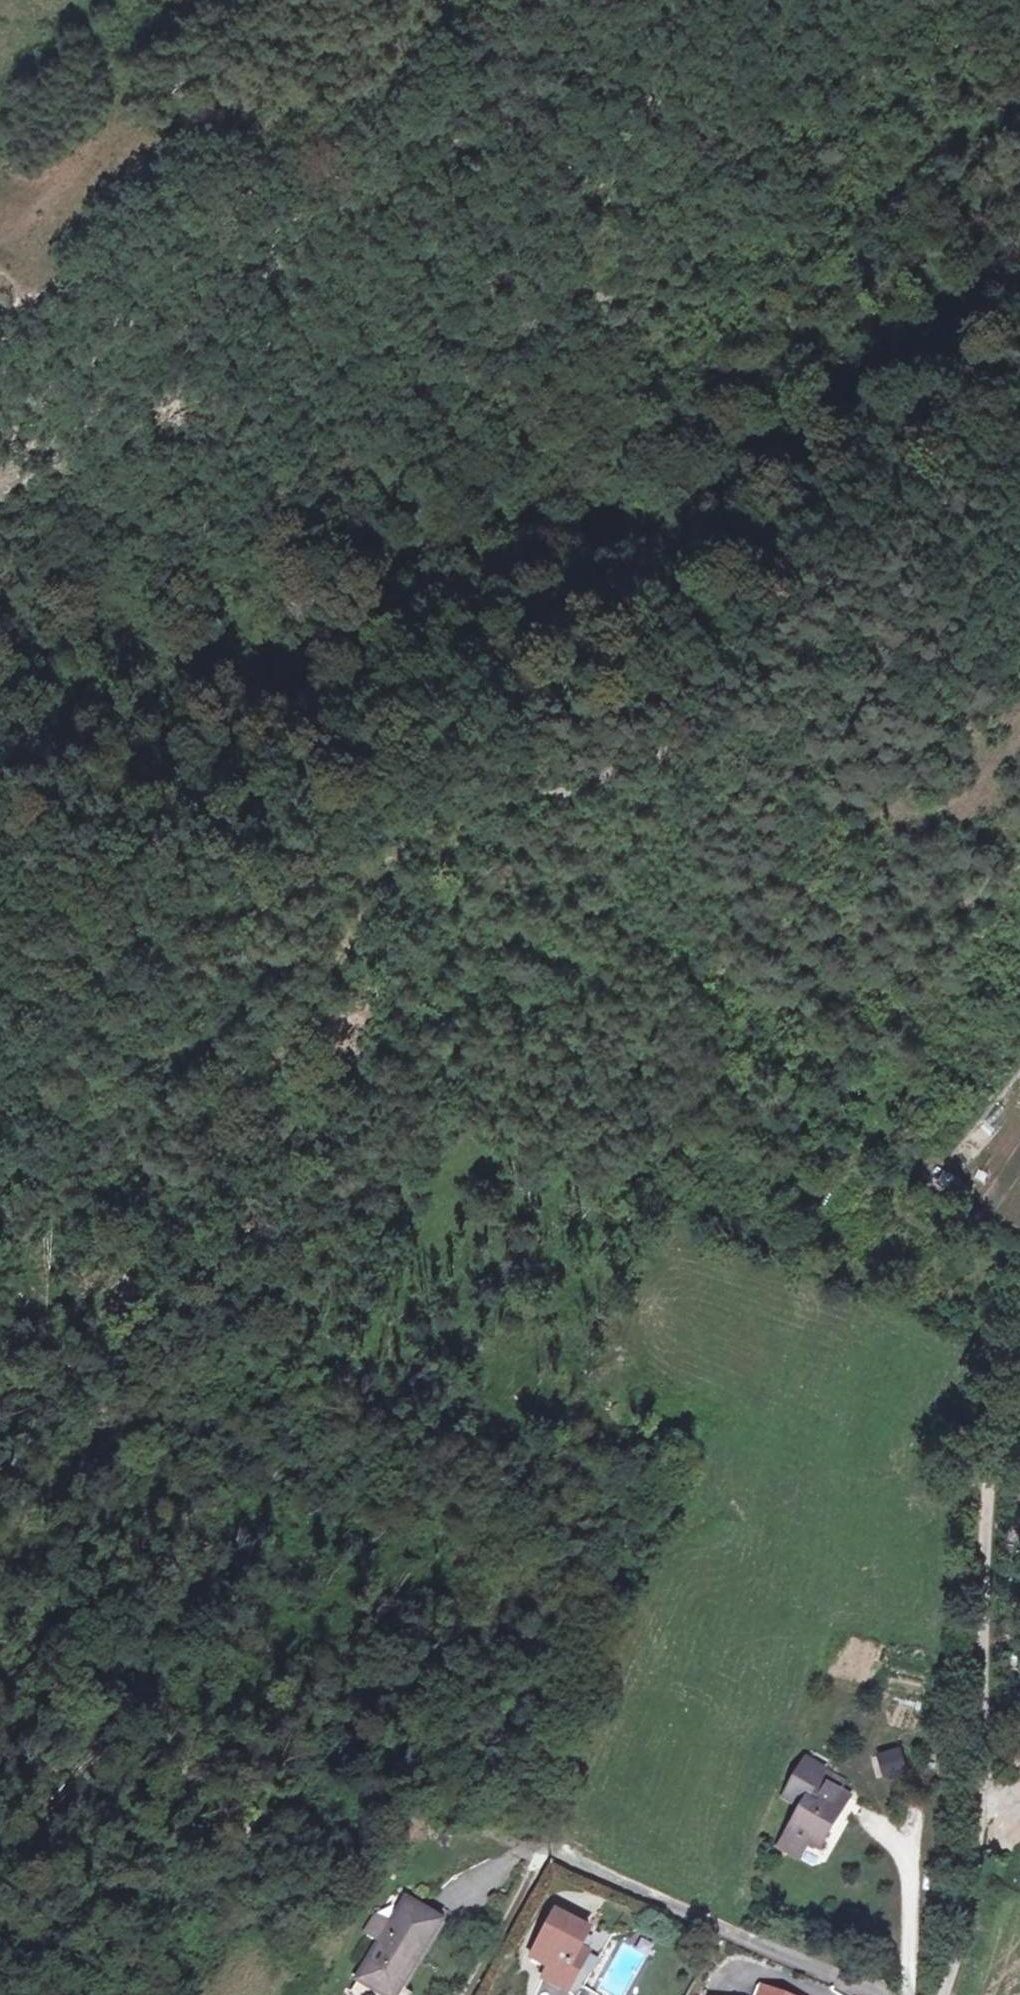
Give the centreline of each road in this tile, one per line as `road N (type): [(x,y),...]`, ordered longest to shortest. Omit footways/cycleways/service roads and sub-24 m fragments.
road 1 (unclassified): [(1019,1381),(992,1543),(972,1890),(942,1994)]
road 2 (residential): [(877,1994),(425,1791)]

